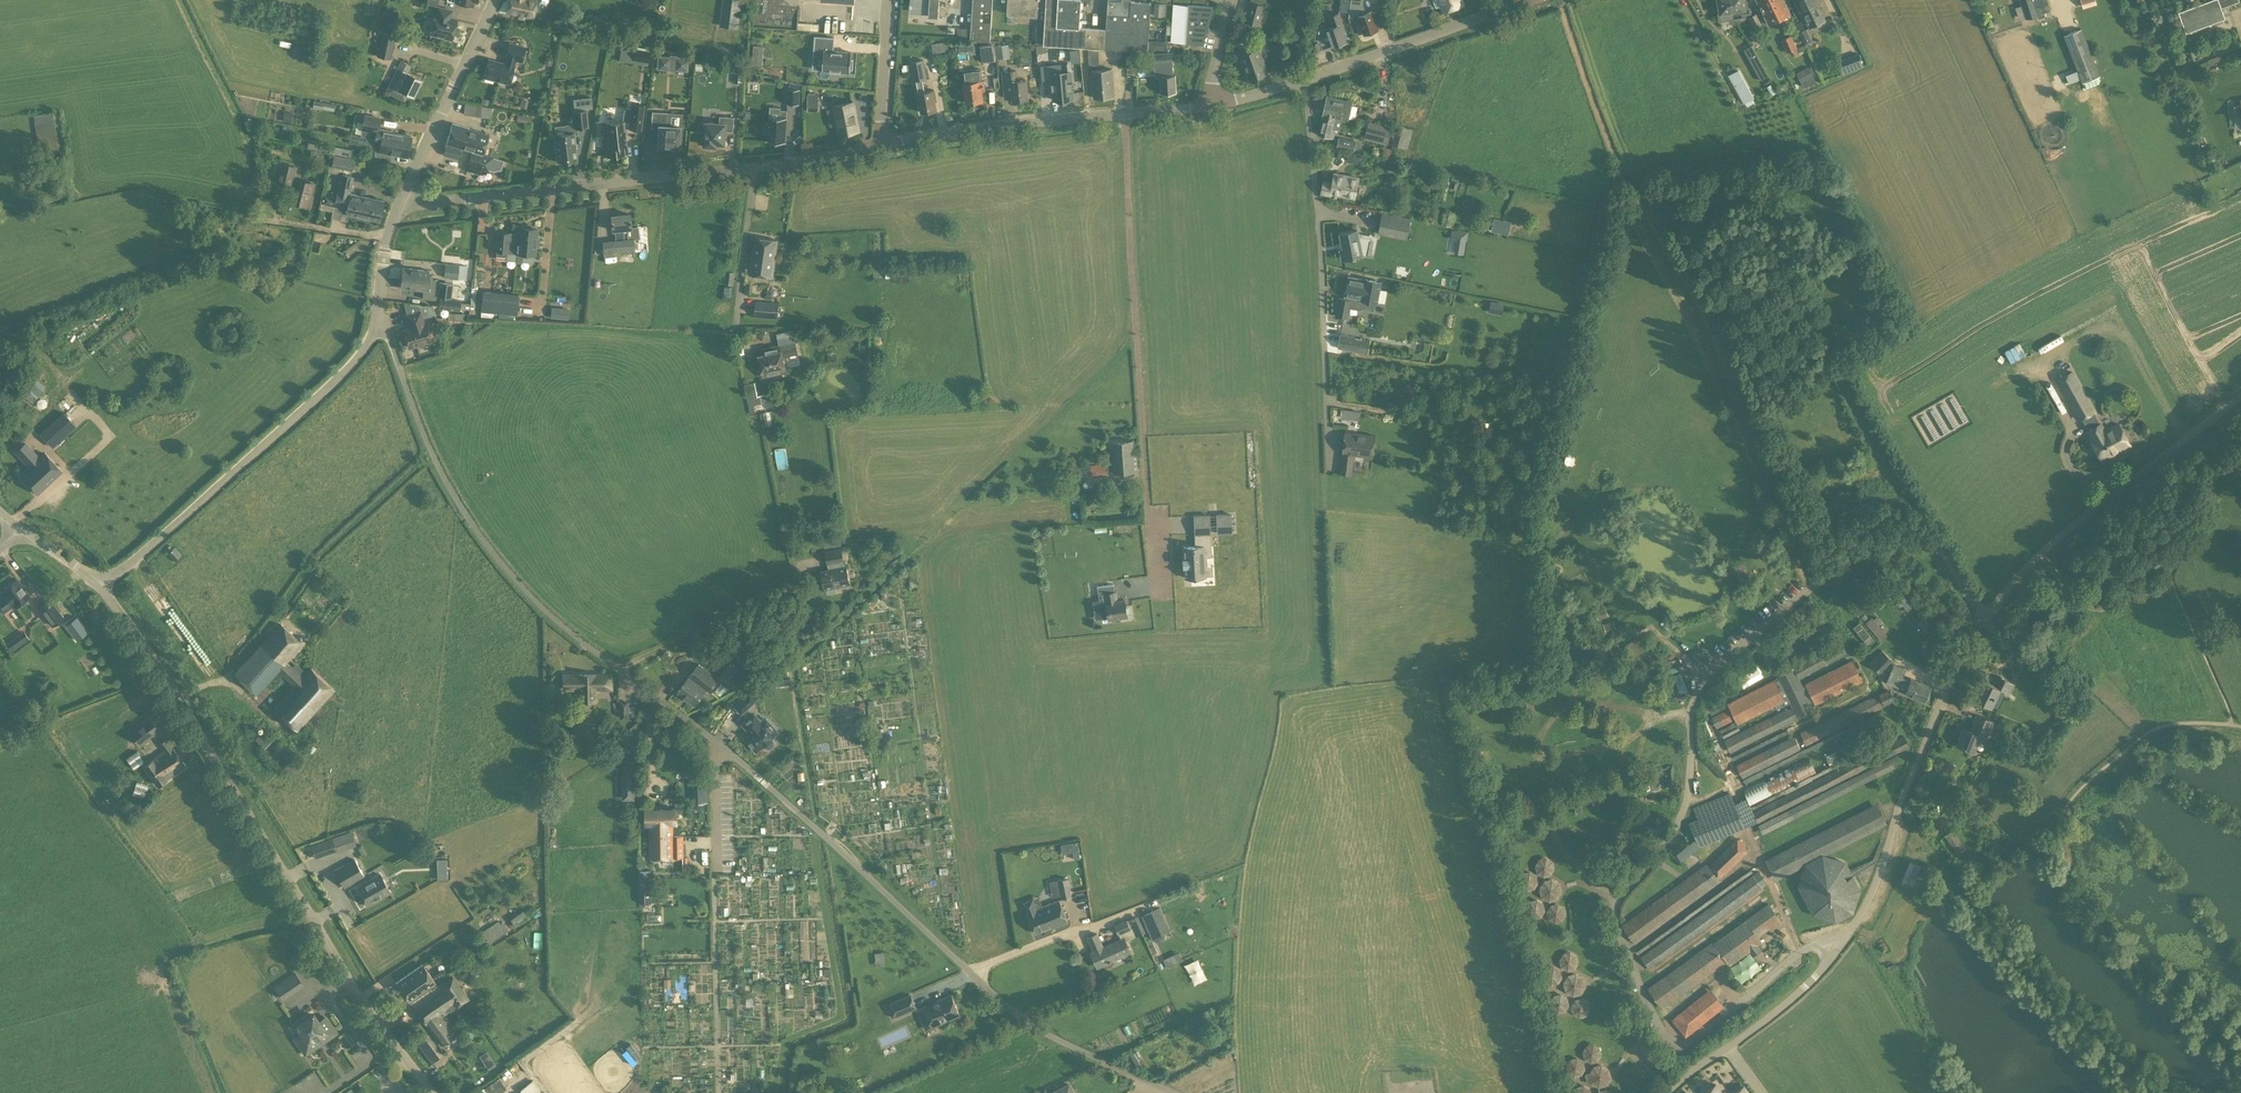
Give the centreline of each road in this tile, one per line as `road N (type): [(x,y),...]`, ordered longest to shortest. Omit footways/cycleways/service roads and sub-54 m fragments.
road 1 (unclassified): [(379,316),(460,505),(523,590),(760,776),(1026,1026),(1172,1092)]
road 2 (unclassified): [(1668,1092),(1778,1008),(1839,947),(1874,888),(1958,659),(2012,583),(2072,524),(2240,394)]
road 3 (unclassified): [(432,1092),(100,587)]
road 4 (track): [(687,718),(792,662),(1135,340)]
road 5 (unclassified): [(404,196),(485,196),(877,148)]
road 6 (unclassified): [(1306,77),(1327,468)]
road 7 (unclassified): [(100,587),(343,372),(379,316)]
road 8 (unclassified): [(877,148),(1210,104)]
road 9 (unclassified): [(1306,77),(1535,0)]
road 10 (unclassified): [(404,196),(495,0)]
road 11 (track): [(1932,546),(1912,499),(1873,454),(1838,376)]
road 12 (unclassified): [(877,148),(887,0)]
road 13 (track): [(312,918),(258,922),(172,949)]
road 14 (residential): [(389,237),(253,217)]

